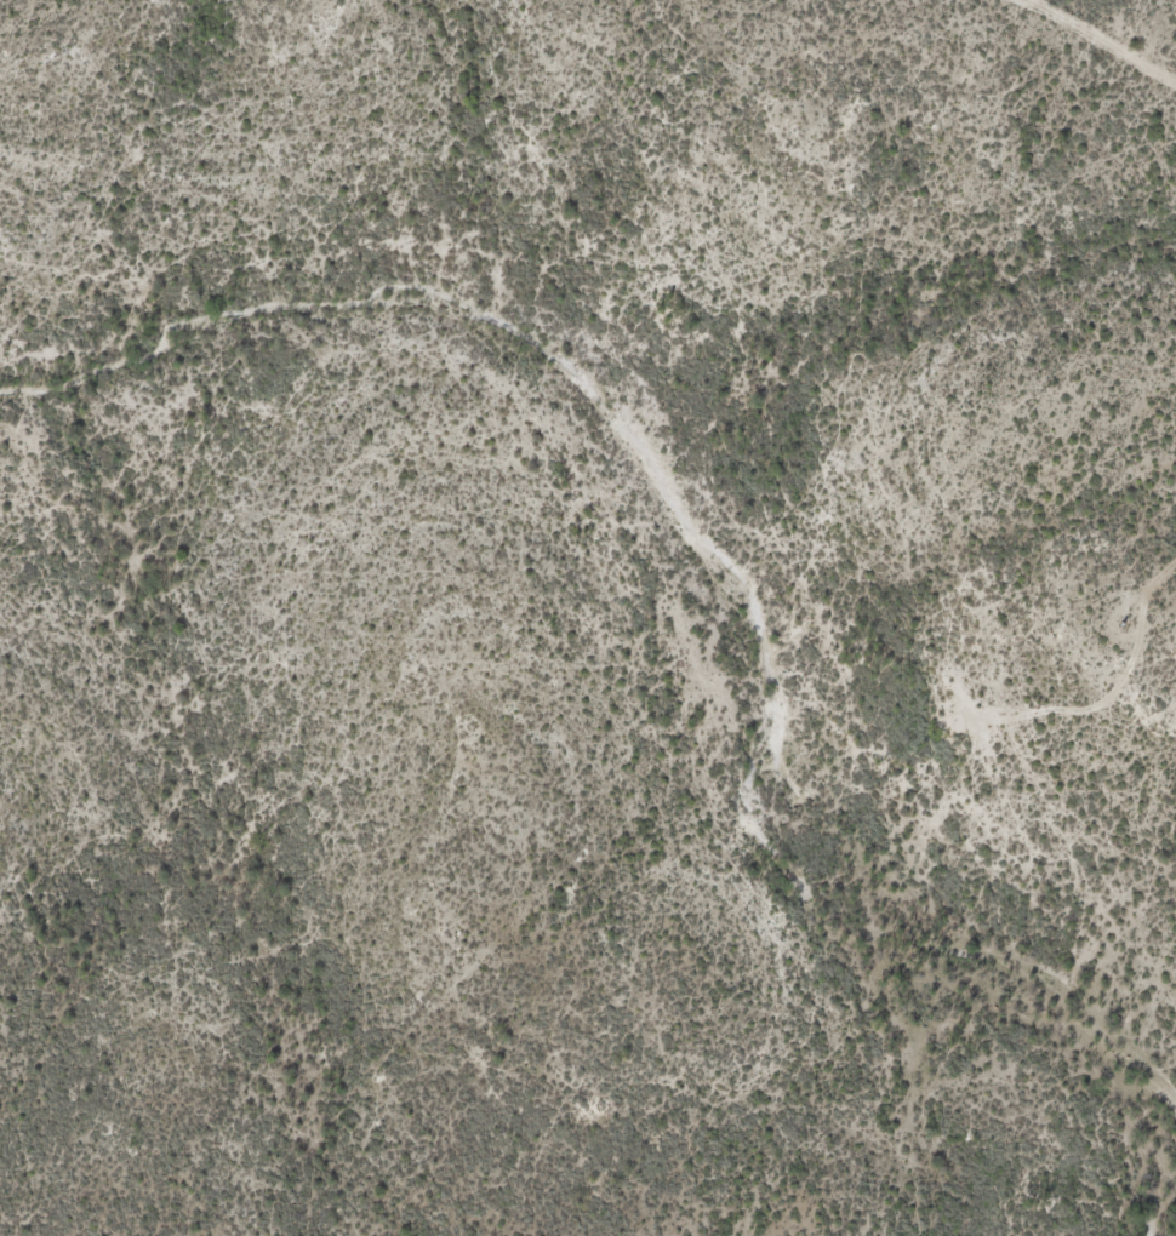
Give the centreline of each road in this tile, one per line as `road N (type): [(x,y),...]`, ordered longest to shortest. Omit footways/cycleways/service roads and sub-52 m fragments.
road 1 (residential): [(1175,84),(1035,0)]

